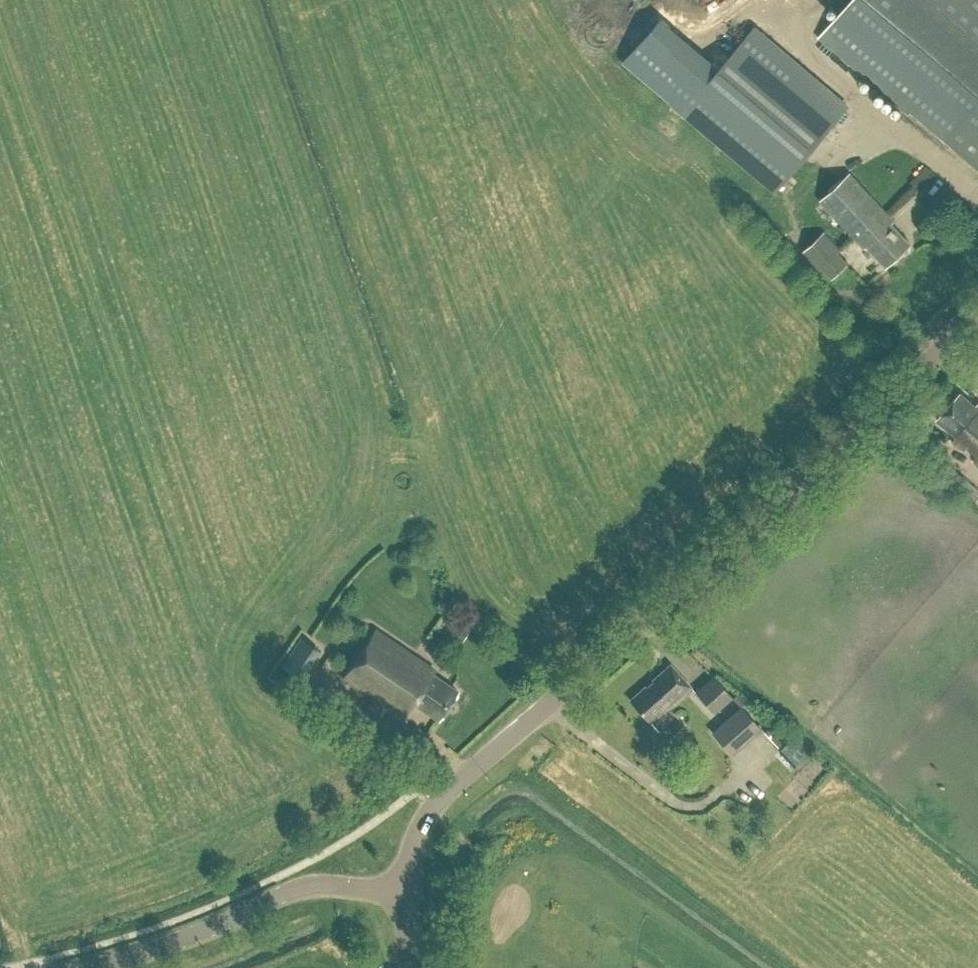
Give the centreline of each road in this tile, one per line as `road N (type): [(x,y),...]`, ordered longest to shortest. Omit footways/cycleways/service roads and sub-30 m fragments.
road 1 (tertiary): [(402,886),(418,827),(438,799),(977,317)]
road 2 (tertiary): [(76,967),(165,942),(294,886),(402,886)]

